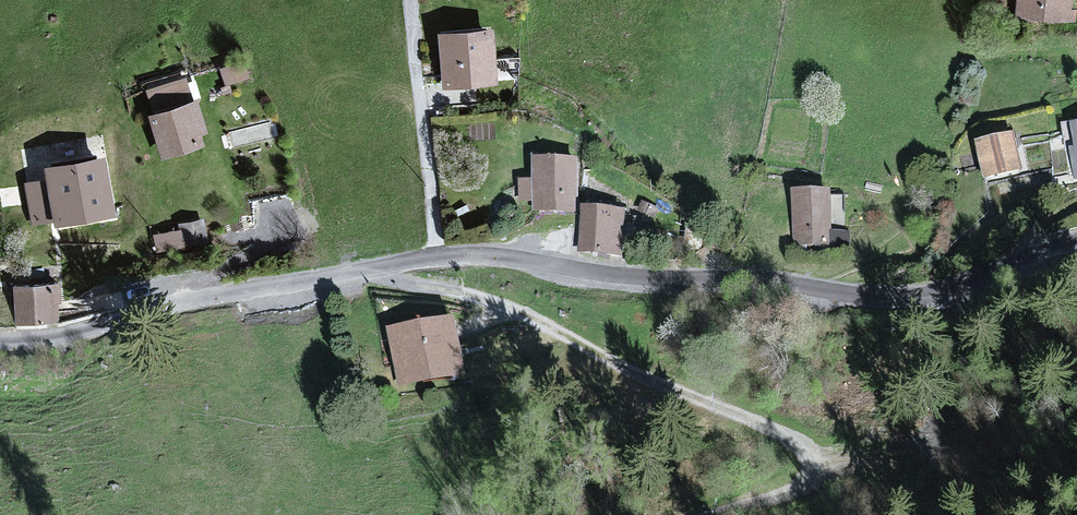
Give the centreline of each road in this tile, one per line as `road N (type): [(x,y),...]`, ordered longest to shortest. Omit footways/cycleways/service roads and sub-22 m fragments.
road 1 (residential): [(0,343),(482,254),(648,281),(948,301),(1076,243)]
road 2 (track): [(369,270),(503,303),(633,372),(791,436),(810,459),(808,483),(785,500),(723,514)]

